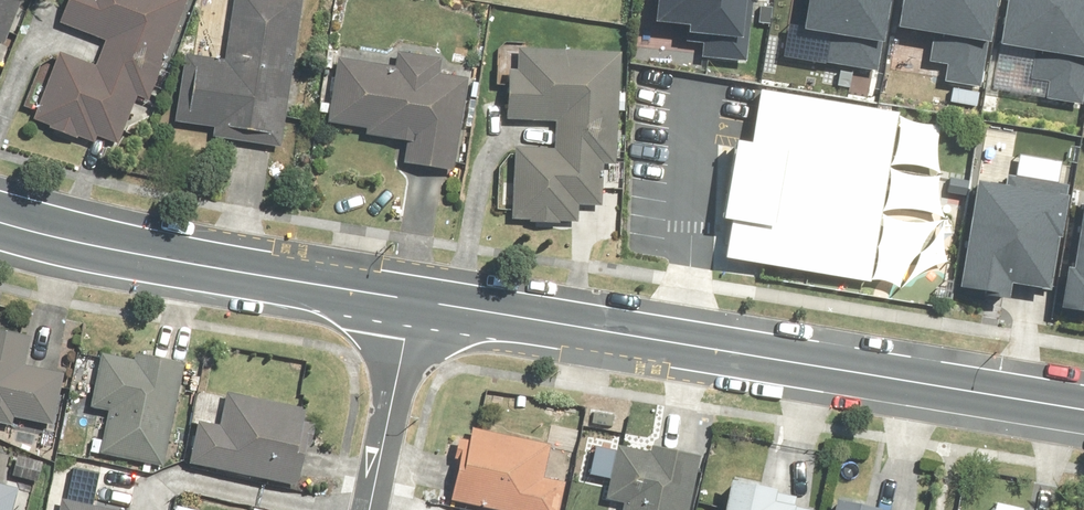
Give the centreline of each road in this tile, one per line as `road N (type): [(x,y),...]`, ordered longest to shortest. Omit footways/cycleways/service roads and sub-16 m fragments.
road 1 (tertiary): [(413,297),(1083,408)]
road 2 (tertiary): [(0,220),(413,297)]
road 3 (residential): [(370,509),(413,297)]

